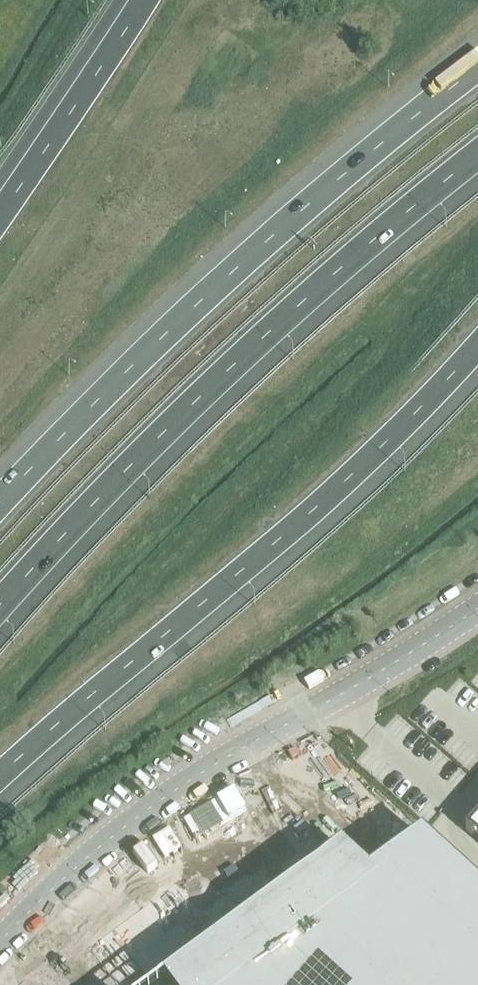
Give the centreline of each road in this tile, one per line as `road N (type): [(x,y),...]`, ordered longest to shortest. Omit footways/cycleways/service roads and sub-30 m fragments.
road 1 (motorway): [(0,605),(166,430),(477,155)]
road 2 (motorway): [(477,68),(295,216),(0,504)]
road 3 (motorway): [(0,774),(355,474),(477,347)]
road 4 (unclassified): [(0,943),(156,804),(477,609)]
road 5 (motorway): [(145,0),(0,217)]

